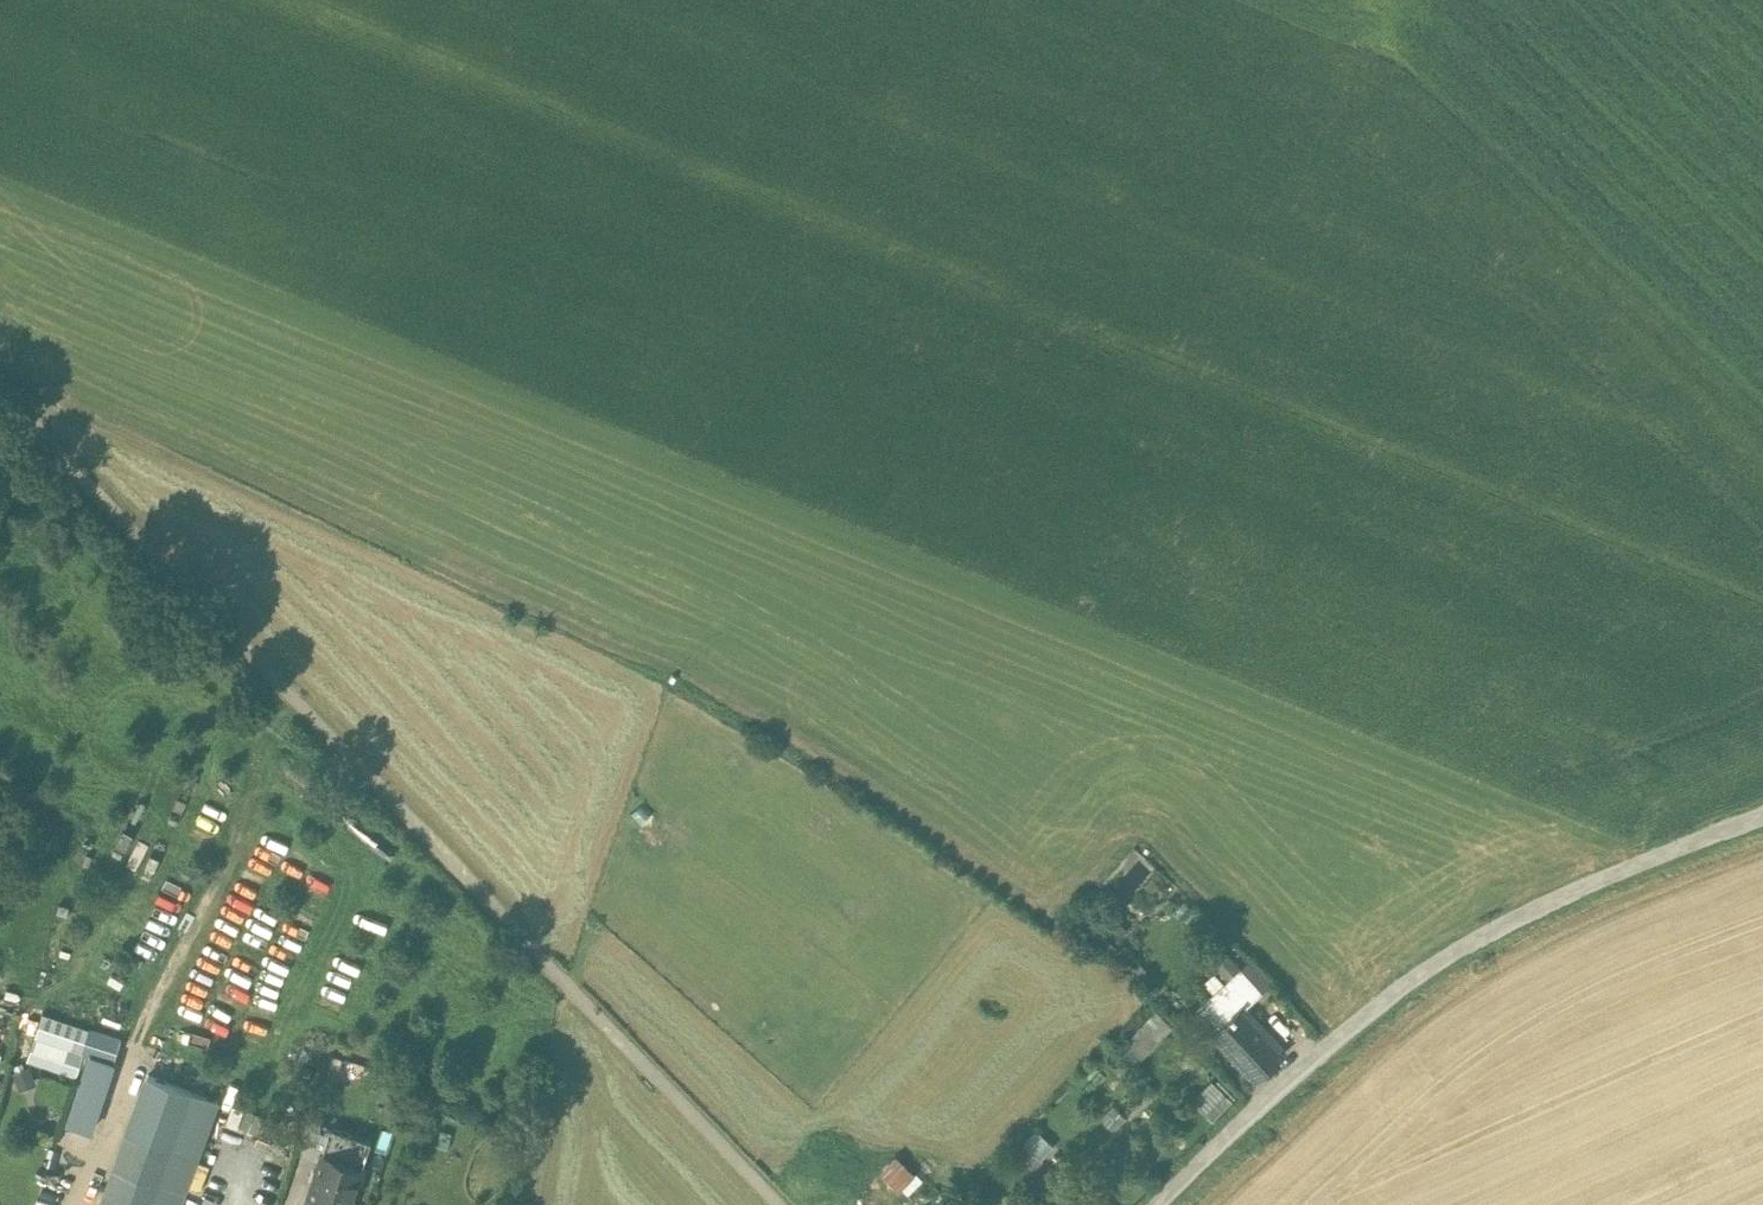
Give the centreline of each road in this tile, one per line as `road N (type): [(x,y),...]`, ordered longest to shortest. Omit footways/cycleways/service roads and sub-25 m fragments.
road 1 (unclassified): [(1159,1204),(1316,1054),(1416,976),(1530,909),(1762,816)]

